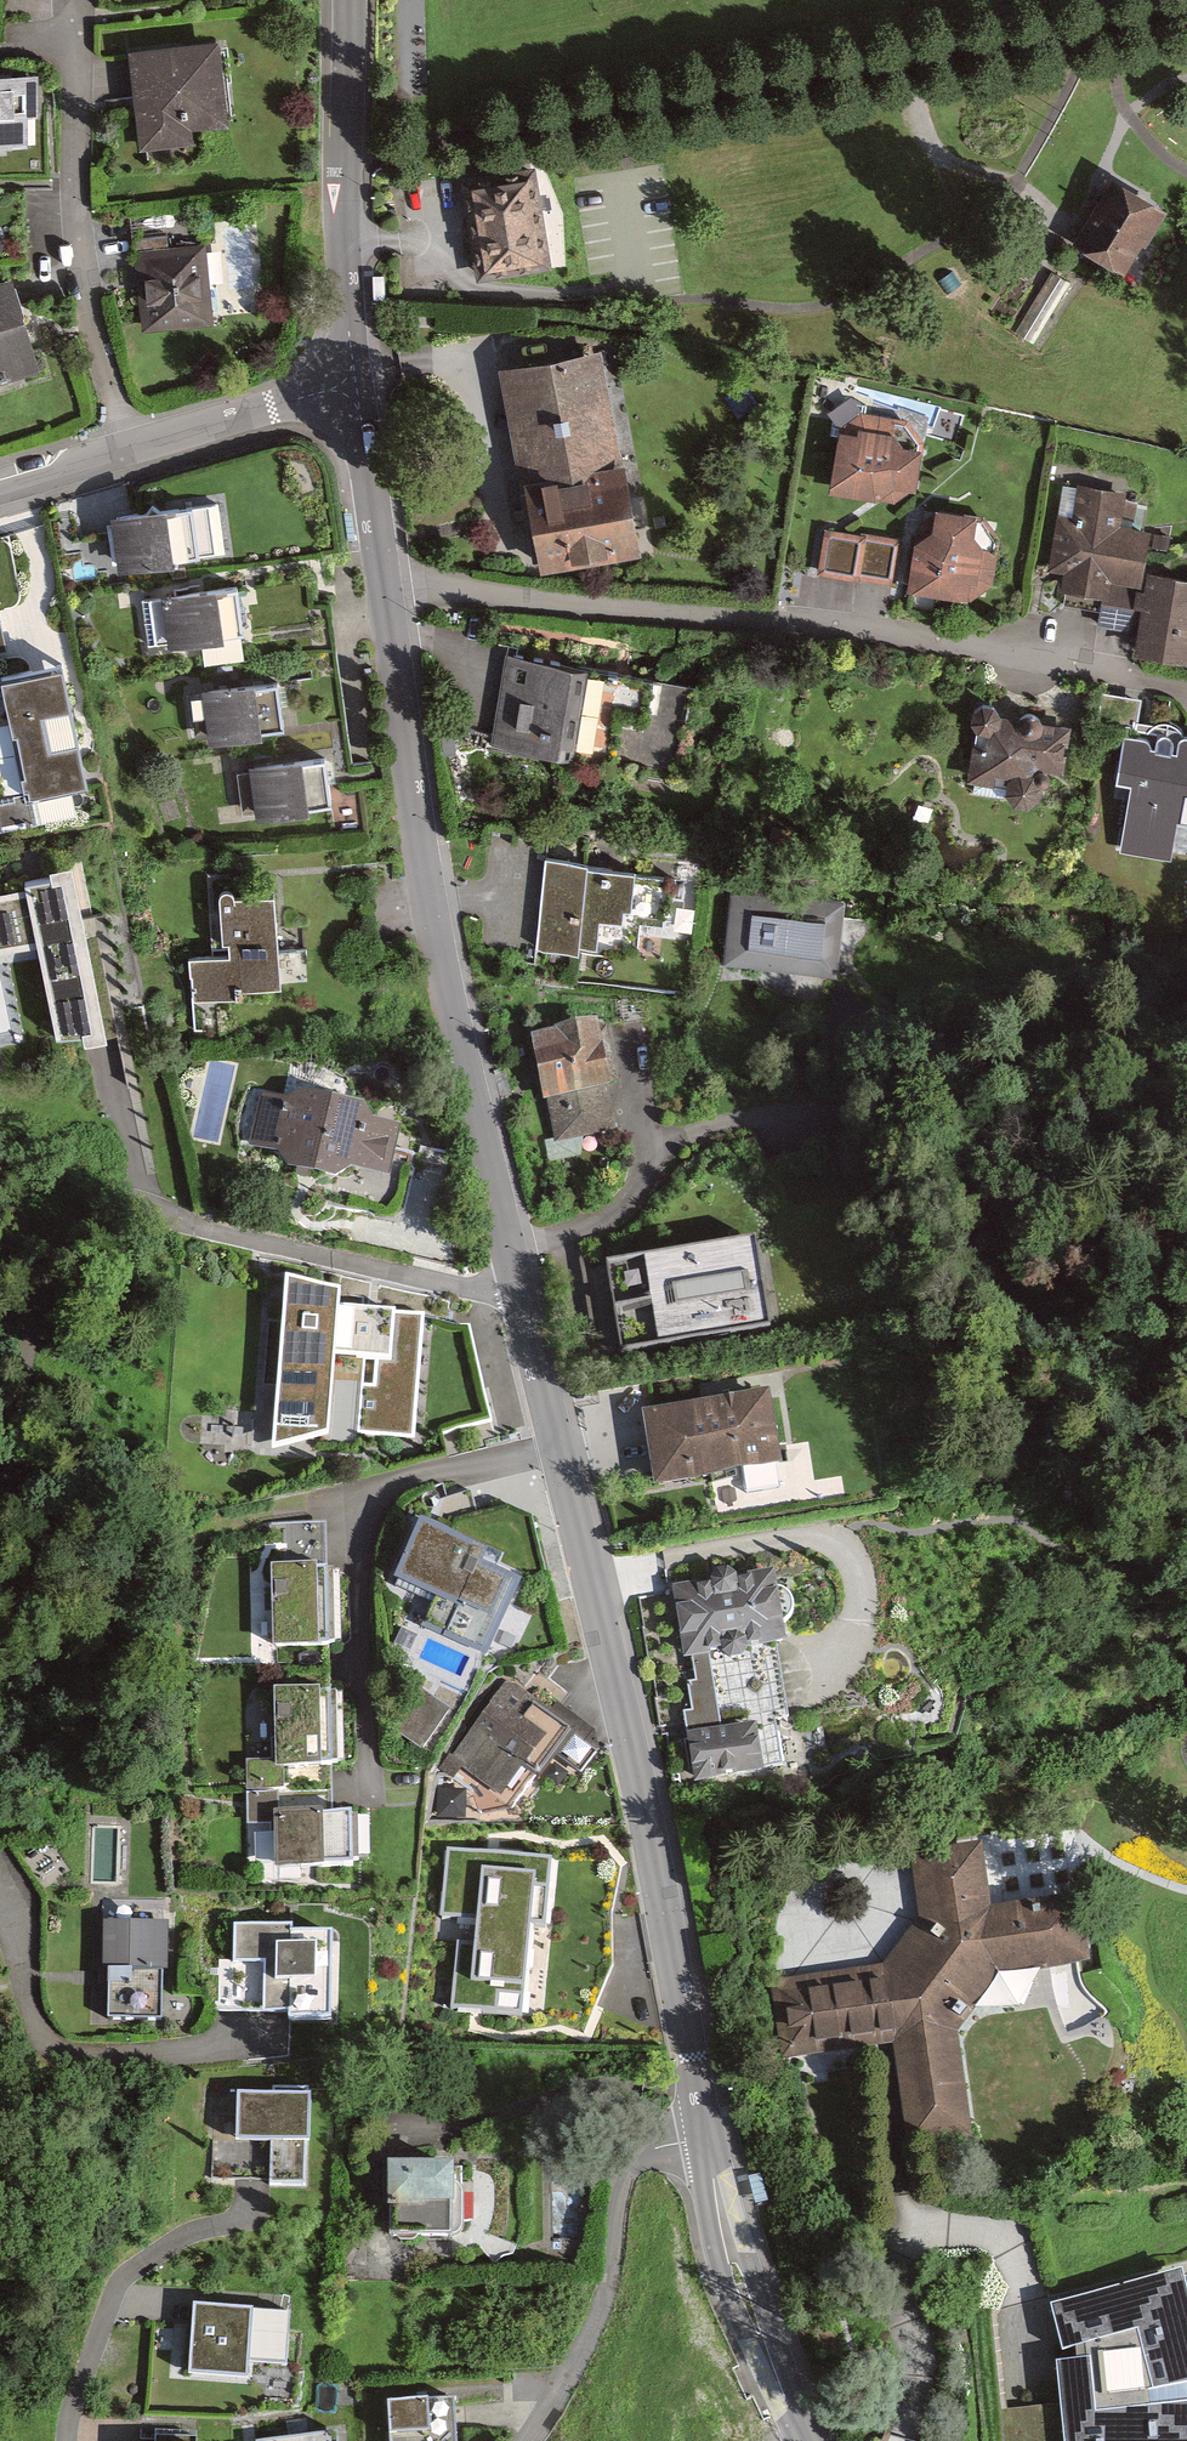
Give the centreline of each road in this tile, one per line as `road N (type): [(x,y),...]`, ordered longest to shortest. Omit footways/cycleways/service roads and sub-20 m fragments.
road 1 (residential): [(383,579),(981,642),(1186,688)]
road 2 (residential): [(516,1282),(489,1290),(118,1206),(74,1209),(58,1220),(23,1274),(0,1501)]
road 3 (tertiary): [(383,579),(439,965),(516,1282)]
road 4 (tertiary): [(556,1444),(642,1796),(702,2138)]
road 5 (residential): [(370,1794),(366,1505),(383,1489),(556,1444)]
road 6 (residential): [(127,452),(83,272),(67,9)]
road 7 (tertiary): [(345,0),(345,273),(356,383)]
road 8 (residential): [(0,1900),(27,1996),(48,2043),(68,2057),(122,2060),(270,2034)]
road 9 (residential): [(528,2440),(590,2330),(607,2279),(625,2170),(638,2152),(702,2138)]
road 10 (tertiary): [(702,2138),(744,2295),(810,2440)]
road 11 (residential): [(356,383),(127,452)]
road 12 (tertiary): [(356,383),(383,579)]
road 13 (tertiary): [(516,1282),(556,1444)]
road 14 (residential): [(127,452),(0,490)]

